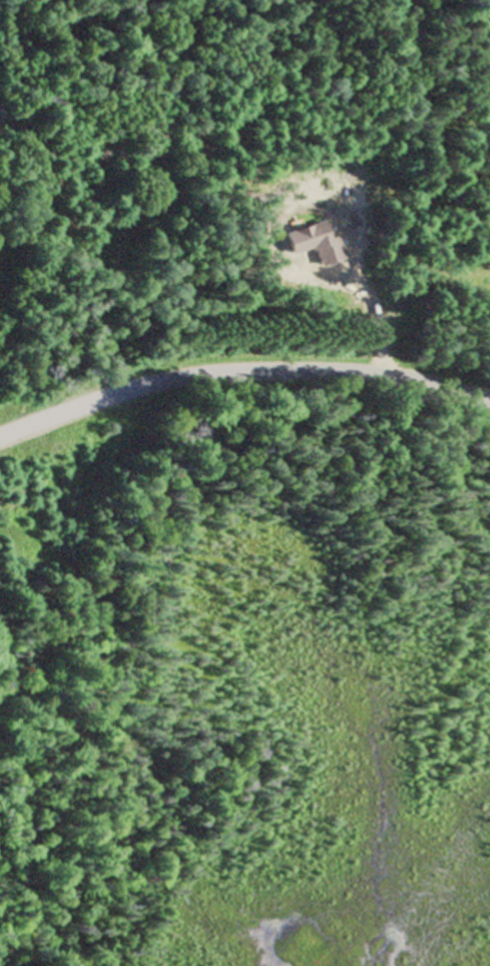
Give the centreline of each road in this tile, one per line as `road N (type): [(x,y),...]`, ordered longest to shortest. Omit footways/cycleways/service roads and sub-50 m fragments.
road 1 (residential): [(489,393),(393,369),(192,370),(0,432)]

